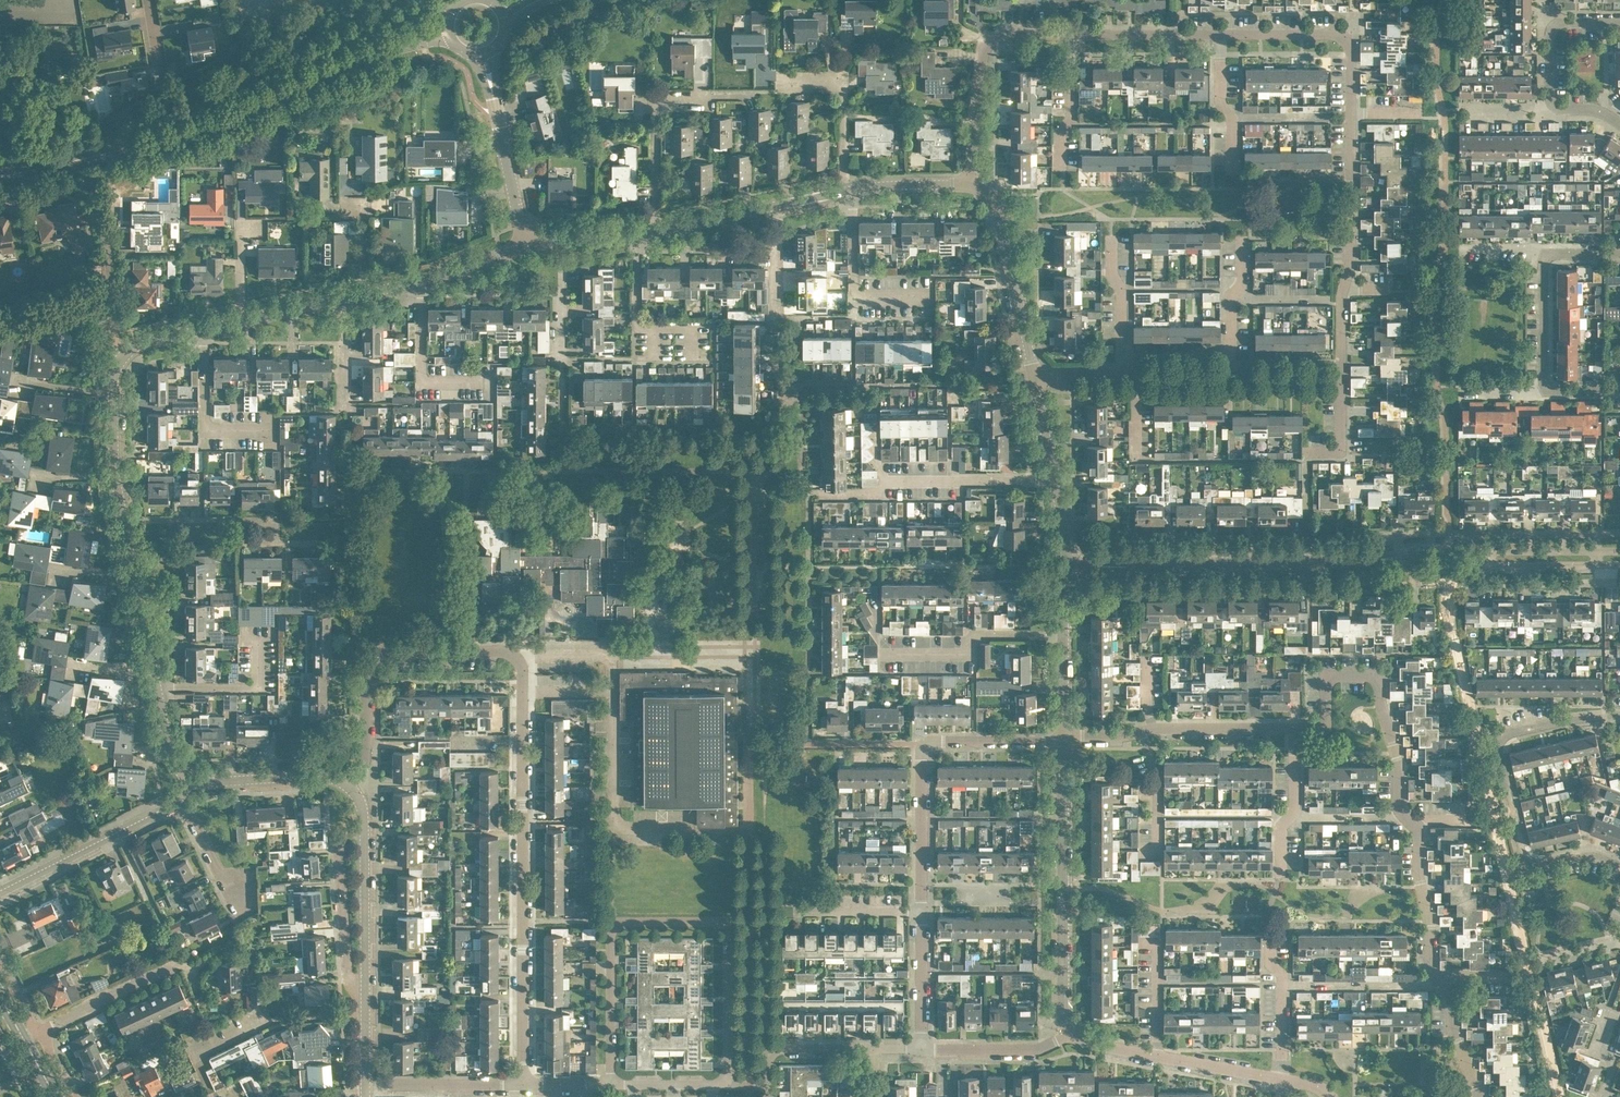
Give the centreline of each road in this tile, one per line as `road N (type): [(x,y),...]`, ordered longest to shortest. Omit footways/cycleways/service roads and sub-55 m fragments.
road 1 (residential): [(1294,728),(1326,724),(1329,675),(1379,678),(1398,805),(1418,836),(1436,978)]
road 2 (residential): [(725,1080),(726,924),(627,921),(612,931),(611,1084)]
road 3 (residential): [(523,1084),(522,692)]
road 4 (residential): [(1619,863),(1591,854),(1527,862),(1496,745),(1515,731),(1619,714)]
road 5 (tertiary): [(0,176),(172,136),(319,73)]
road 6 (residential): [(1066,566),(1376,559)]
road 7 (unclassified): [(1074,1033),(1065,1003),(1065,738)]
road 8 (unclassified): [(516,659),(497,651),(377,656),(366,674),(364,766),(353,790)]
road 9 (residential): [(0,199),(92,184),(115,338),(124,355)]
road 10 (residential): [(1341,375),(1351,122)]
road 11 (unclassified): [(824,496),(875,495),(887,481),(1055,482)]
road 12 (residential): [(1065,738),(1294,728)]
road 13 (residential): [(970,185),(989,42),(1071,34)]
road 14 (unclassified): [(612,692),(615,827),(693,827)]
road 15 (unclassified): [(1279,1078),(1074,1033)]
road 16 (unclassified): [(1034,376),(999,206),(970,185)]
road 17 (residential): [(1220,34),(1345,38),(1351,122)]
road 18 (residential): [(0,892),(175,801)]
road 19 (unclassified): [(524,244),(482,53)]
road 20 (residential): [(365,987),(348,977),(338,844),(345,832),(364,831)]
road 21 (residential): [(853,189),(855,292),(933,297)]
road 22 (residential): [(194,1056),(267,1021),(365,1014)]
road 23 (residential): [(656,230),(659,108),(706,101)]
road 24 (unclassified): [(921,912),(927,744)]
road 25 (unclassified): [(353,790),(325,775),(190,778)]
road 26 (residential): [(38,1031),(178,963),(187,969)]
road 27 (unclassified): [(366,293),(524,244)]
road 28 (residential): [(844,191),(838,88),(783,82)]
road 29 (residential): [(365,1084),(523,1084)]
road 30 (residential): [(1281,985),(1417,985),(1436,978)]
road 31 (residential): [(921,1048),(1034,1049),(1074,1033)]
road 32 (unclassified): [(365,987),(364,831)]
road 33 (unclassified): [(1281,873),(1281,827),(1294,808),(1294,728)]
road 34 (residential): [(1071,34),(1220,34)]
road 35 (unclassified): [(1231,376),(1230,305),(1241,285),(1242,238)]
road 36 (unclassified): [(1071,34),(1072,119),(1060,134),(1060,168)]
road 37 (residential): [(927,744),(1065,738)]
road 38 (residential): [(1121,376),(1111,239)]
road 39 (tertiary): [(445,20),(319,73)]
road 40 (unclassified): [(1232,170),(1220,34)]
road 41 (unclassified): [(921,1048),(921,912)]
road 42 (tertiary): [(319,73),(449,39)]
road 43 (residential): [(768,1084),(777,1049),(875,1048)]
road 44 (residential): [(1546,387),(1545,258)]
road 45 (unclassified): [(516,659),(604,655),(611,660),(612,692)]
road 46 (residential): [(1479,1096),(1452,1031),(1449,996),(1436,978)]
road 47 (unclassified): [(656,230),(779,204)]
road 48 (unclassified): [(124,355),(142,342),(241,321)]
road 49 (residential): [(798,912),(921,912)]
road 50 (unclassified): [(190,778),(170,748),(152,664)]
road 51 (residential): [(559,363),(562,242)]

